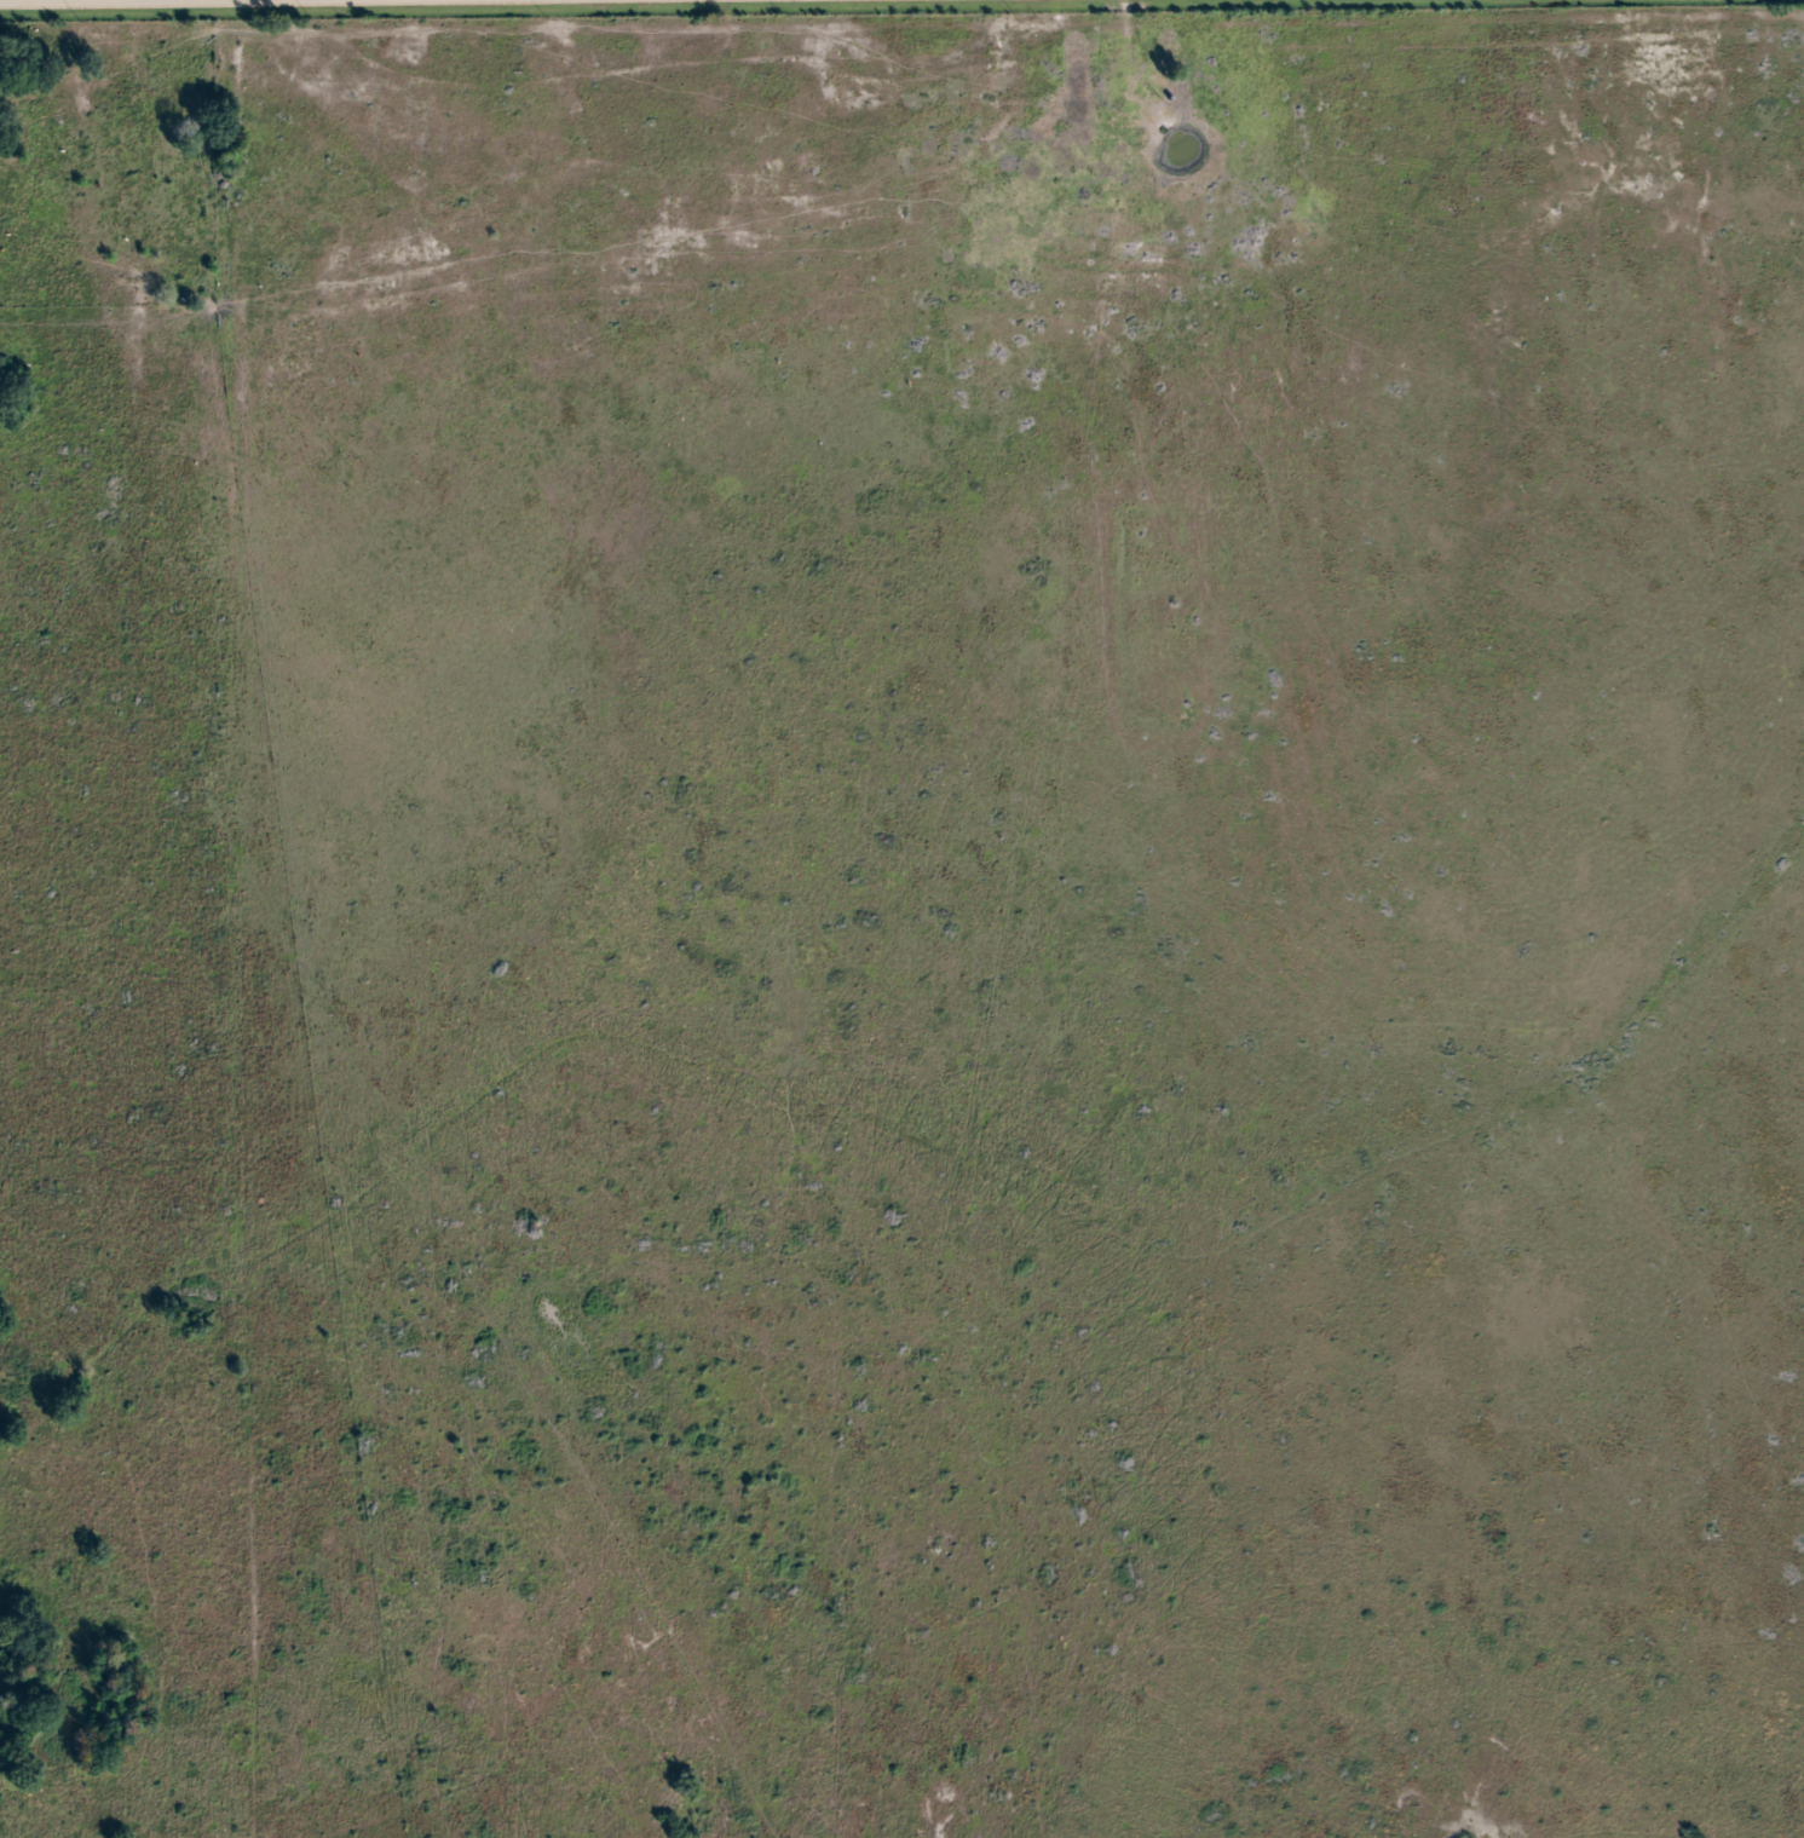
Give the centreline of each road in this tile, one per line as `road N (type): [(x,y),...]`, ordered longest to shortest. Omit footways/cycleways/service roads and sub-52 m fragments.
road 1 (residential): [(228,0),(0,2)]

